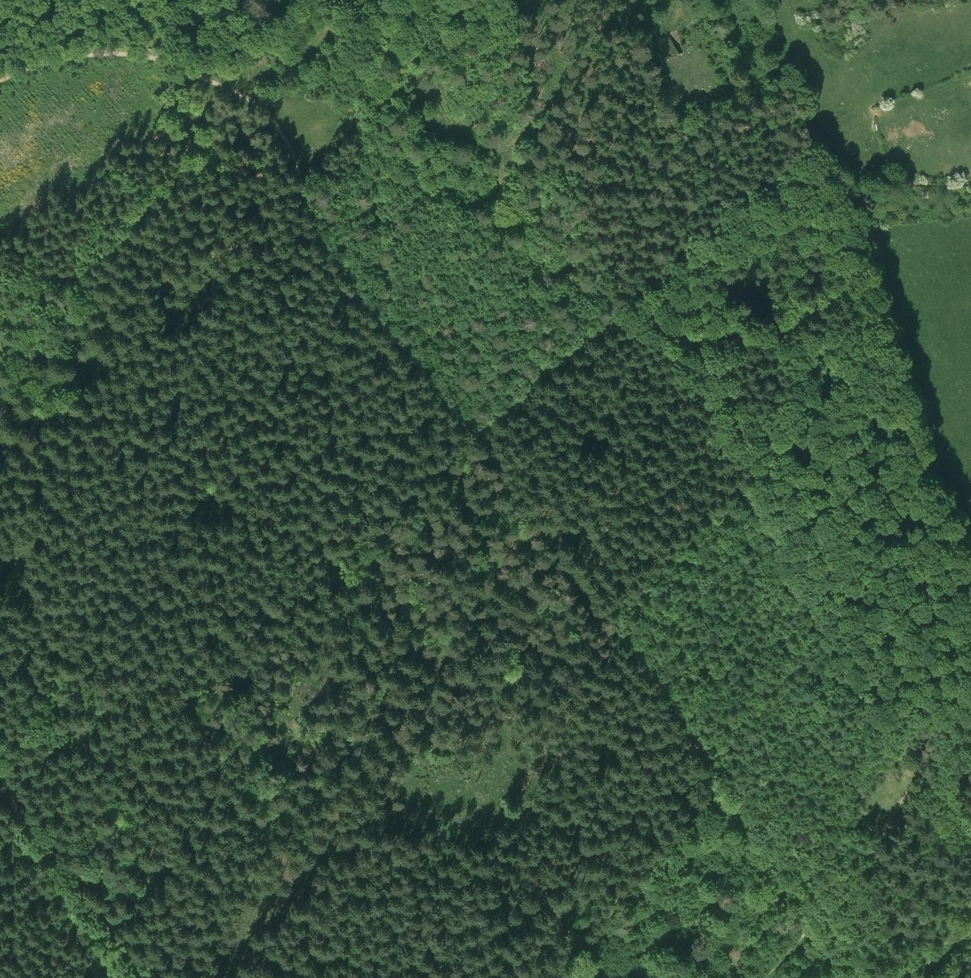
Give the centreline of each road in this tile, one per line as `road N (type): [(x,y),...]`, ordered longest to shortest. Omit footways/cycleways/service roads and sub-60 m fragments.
road 1 (track): [(766,977),(856,872),(958,719),(966,674),(954,608),(897,518),(843,463),(793,447),(625,447),(583,433),(520,392)]
road 2 (track): [(556,977),(701,800),(705,764),(671,703),(474,432)]
road 3 (track): [(474,432),(318,234),(293,154),(260,108),(189,70),(138,56),(88,55),(0,81)]
road 4 (track): [(31,821),(140,977)]

